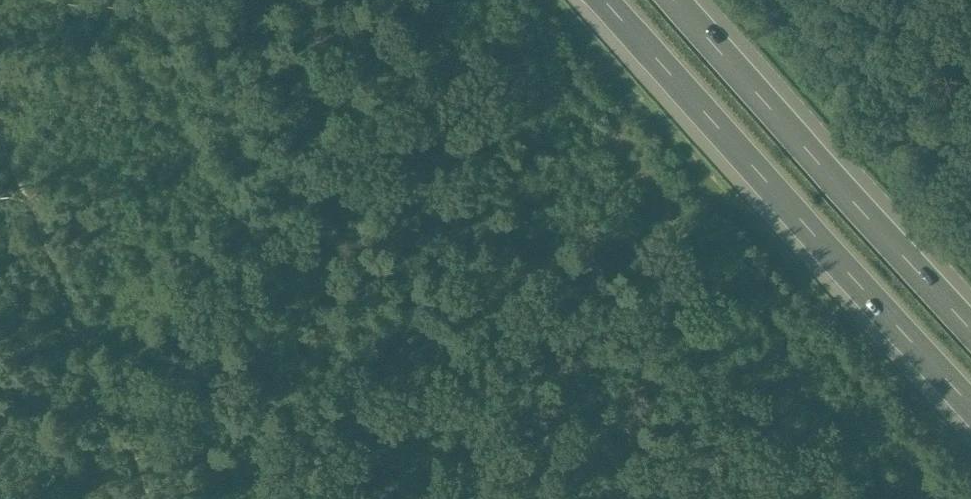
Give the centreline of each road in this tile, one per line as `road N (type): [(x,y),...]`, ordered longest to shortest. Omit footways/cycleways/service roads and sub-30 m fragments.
road 1 (motorway): [(602,0),(970,411)]
road 2 (motorway): [(970,327),(670,0)]

